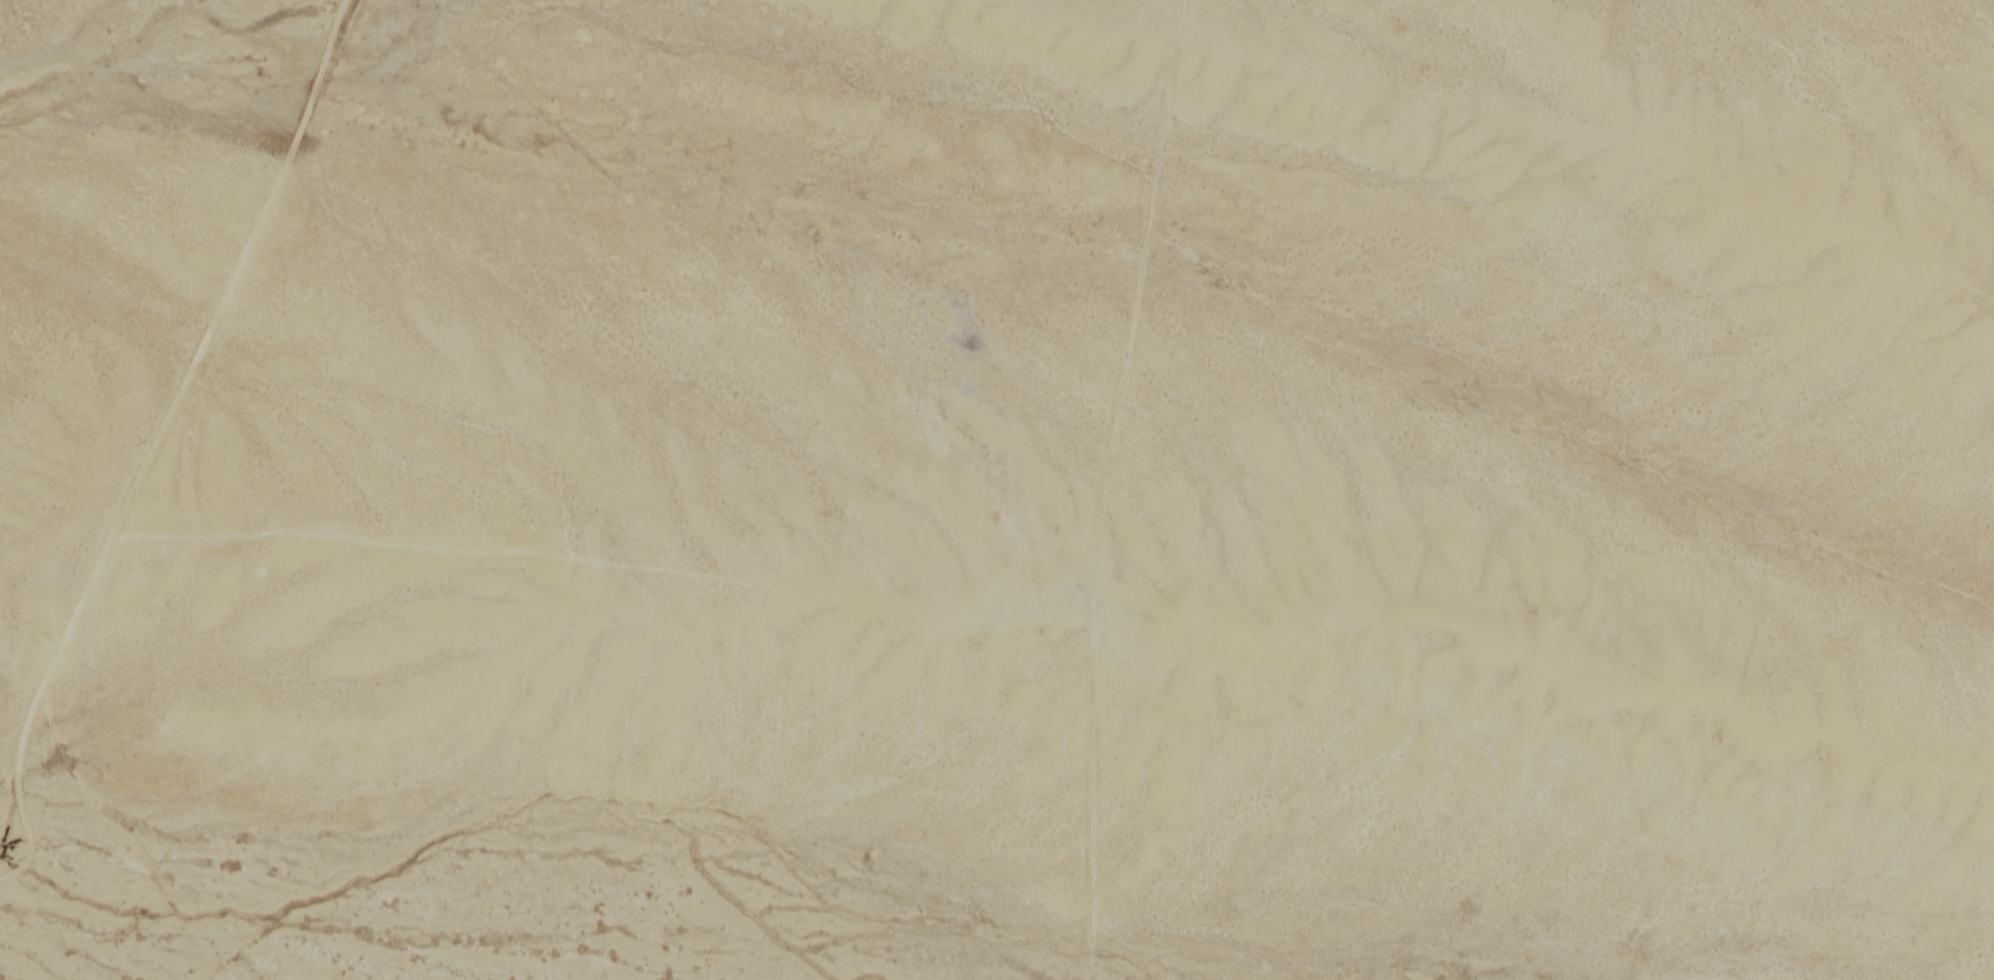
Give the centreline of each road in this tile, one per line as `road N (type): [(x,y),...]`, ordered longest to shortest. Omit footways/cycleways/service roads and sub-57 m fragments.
road 1 (track): [(1993,748),(1939,746),(1610,644),(250,485),(109,540),(58,527),(0,564)]
road 2 (track): [(0,874),(7,870),(19,720),(359,0)]

